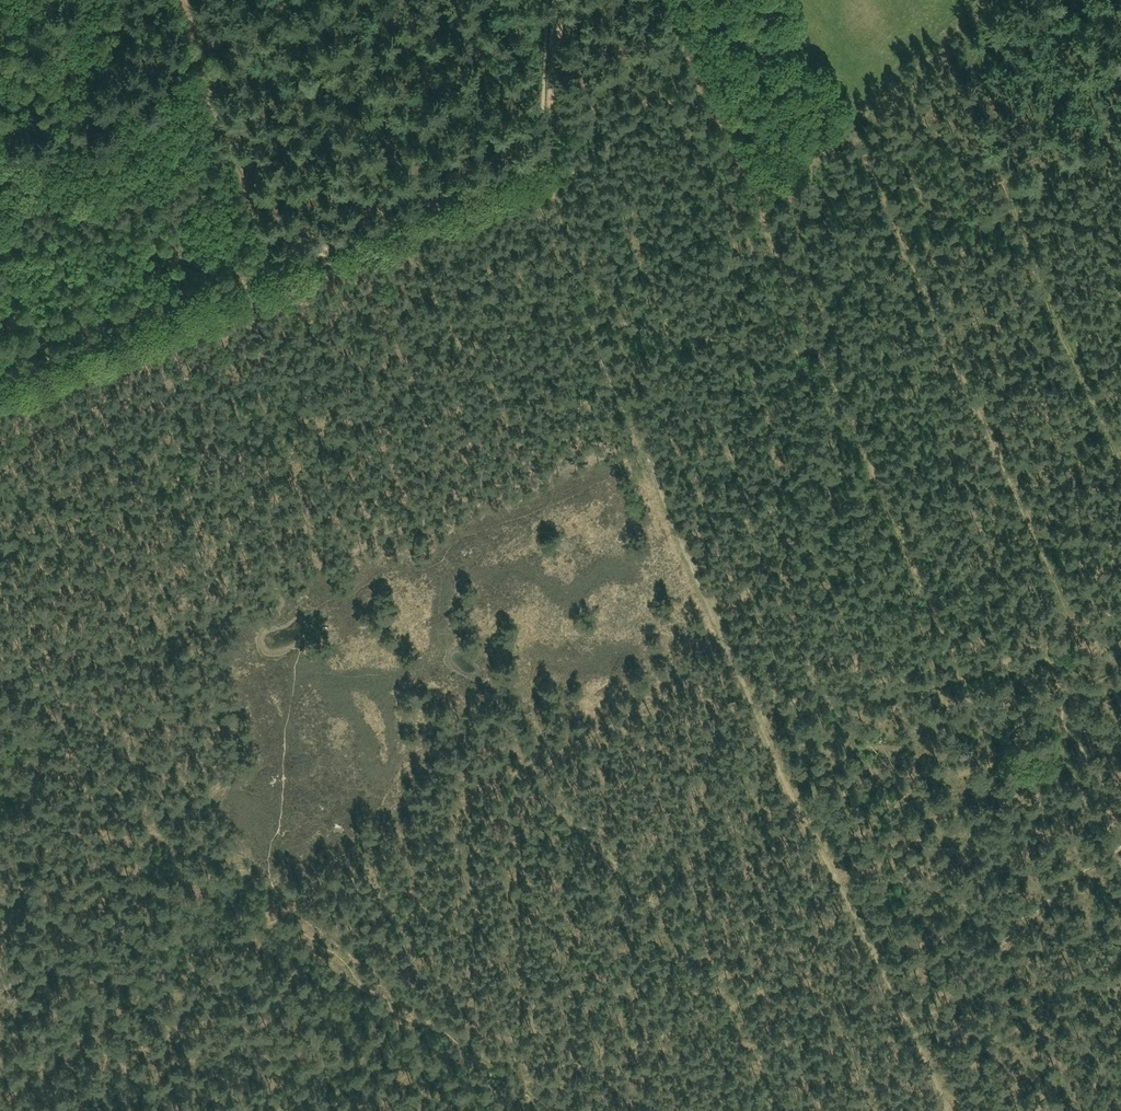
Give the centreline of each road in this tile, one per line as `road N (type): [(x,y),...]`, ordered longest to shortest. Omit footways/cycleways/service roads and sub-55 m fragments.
road 1 (track): [(758,210),(959,677),(756,708)]
road 2 (track): [(0,383),(551,156)]
road 3 (track): [(756,708),(592,316),(551,156)]
road 4 (track): [(947,1110),(756,708)]
road 5 (track): [(758,210),(983,0)]
road 6 (track): [(88,1033),(261,866)]
road 7 (track): [(162,1110),(88,1033),(0,1086)]
road 8 (track): [(959,677),(1120,611)]
road 9 (track): [(551,156),(559,0)]

